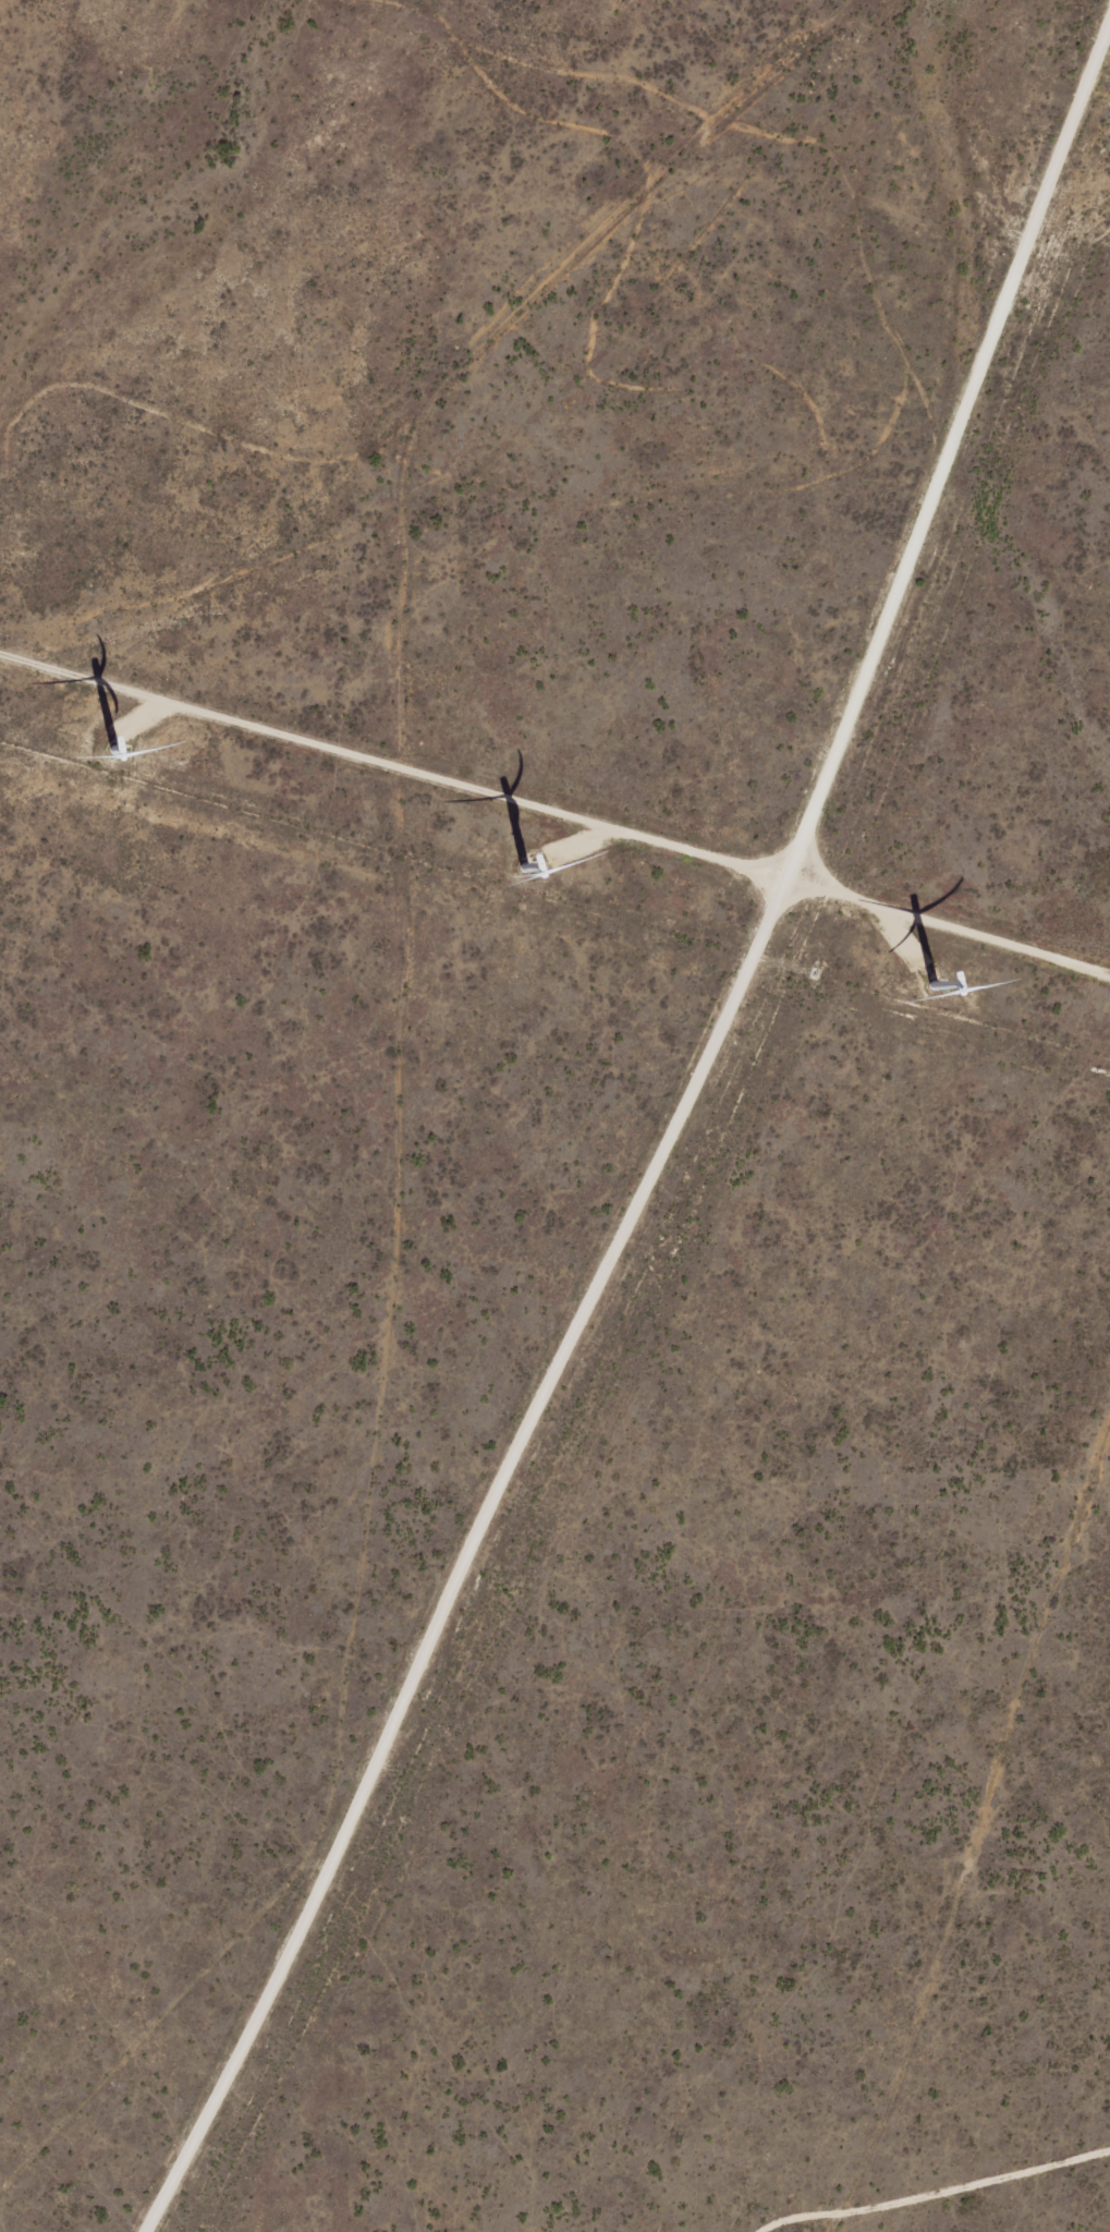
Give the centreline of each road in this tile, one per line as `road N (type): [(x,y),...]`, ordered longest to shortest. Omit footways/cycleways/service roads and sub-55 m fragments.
road 1 (track): [(923,0),(451,402),(423,481),(401,1306),(357,1677),(318,1860),(0,2220)]

